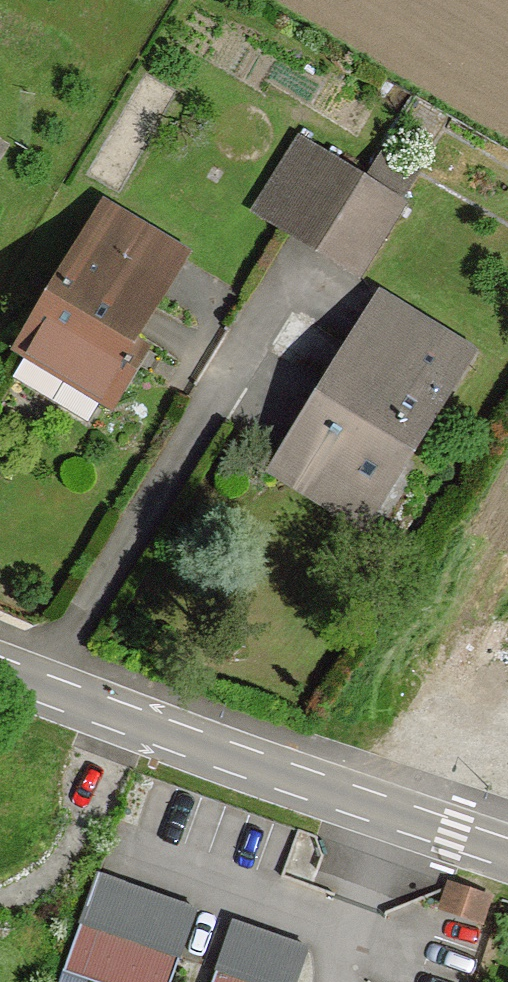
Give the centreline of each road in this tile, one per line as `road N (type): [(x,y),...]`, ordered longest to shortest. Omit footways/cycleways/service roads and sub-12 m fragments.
road 1 (tertiary): [(0,634),(507,823)]

